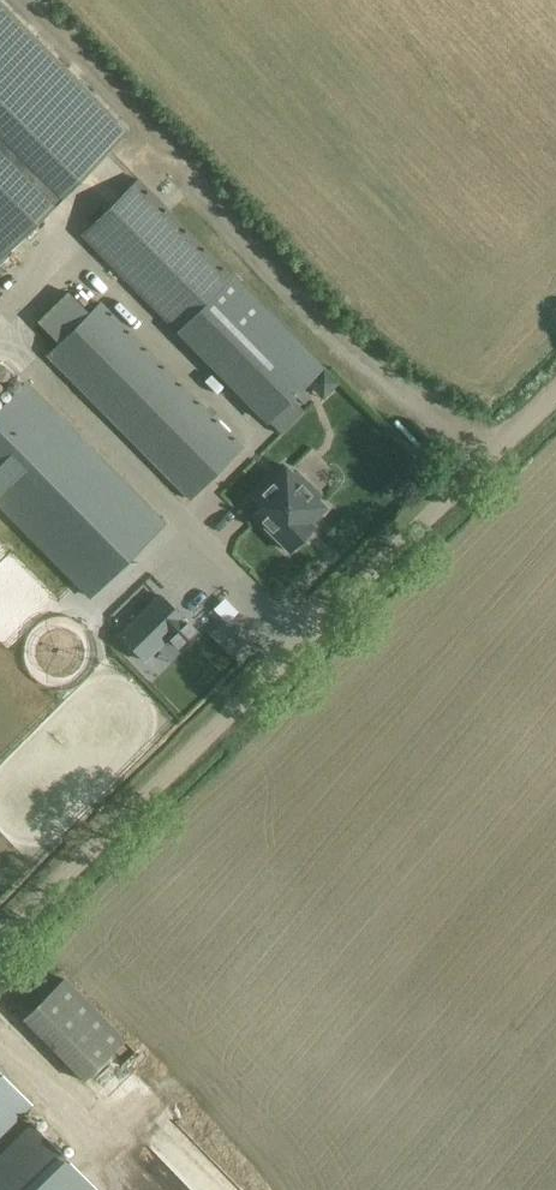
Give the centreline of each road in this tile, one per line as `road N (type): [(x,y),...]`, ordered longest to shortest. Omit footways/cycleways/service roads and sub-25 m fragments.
road 1 (unclassified): [(0,939),(555,388)]

